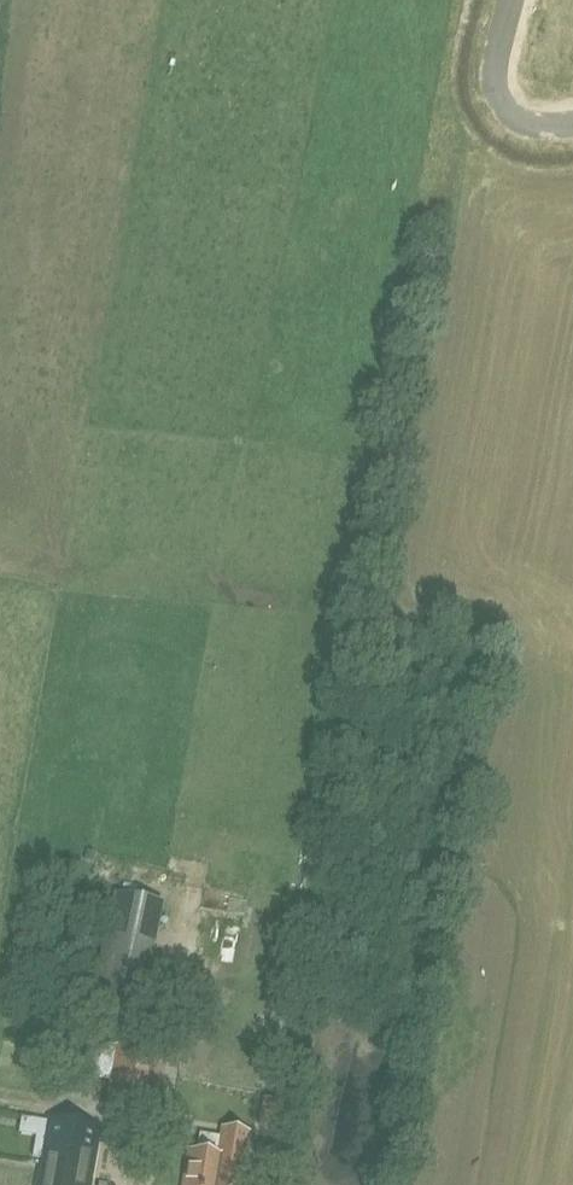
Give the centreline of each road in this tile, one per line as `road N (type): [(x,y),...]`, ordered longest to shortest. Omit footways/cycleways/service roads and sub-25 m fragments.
road 1 (residential): [(414,108),(383,142),(1,194)]
road 2 (residential): [(510,0),(489,89),(496,104),(545,124),(572,121)]

